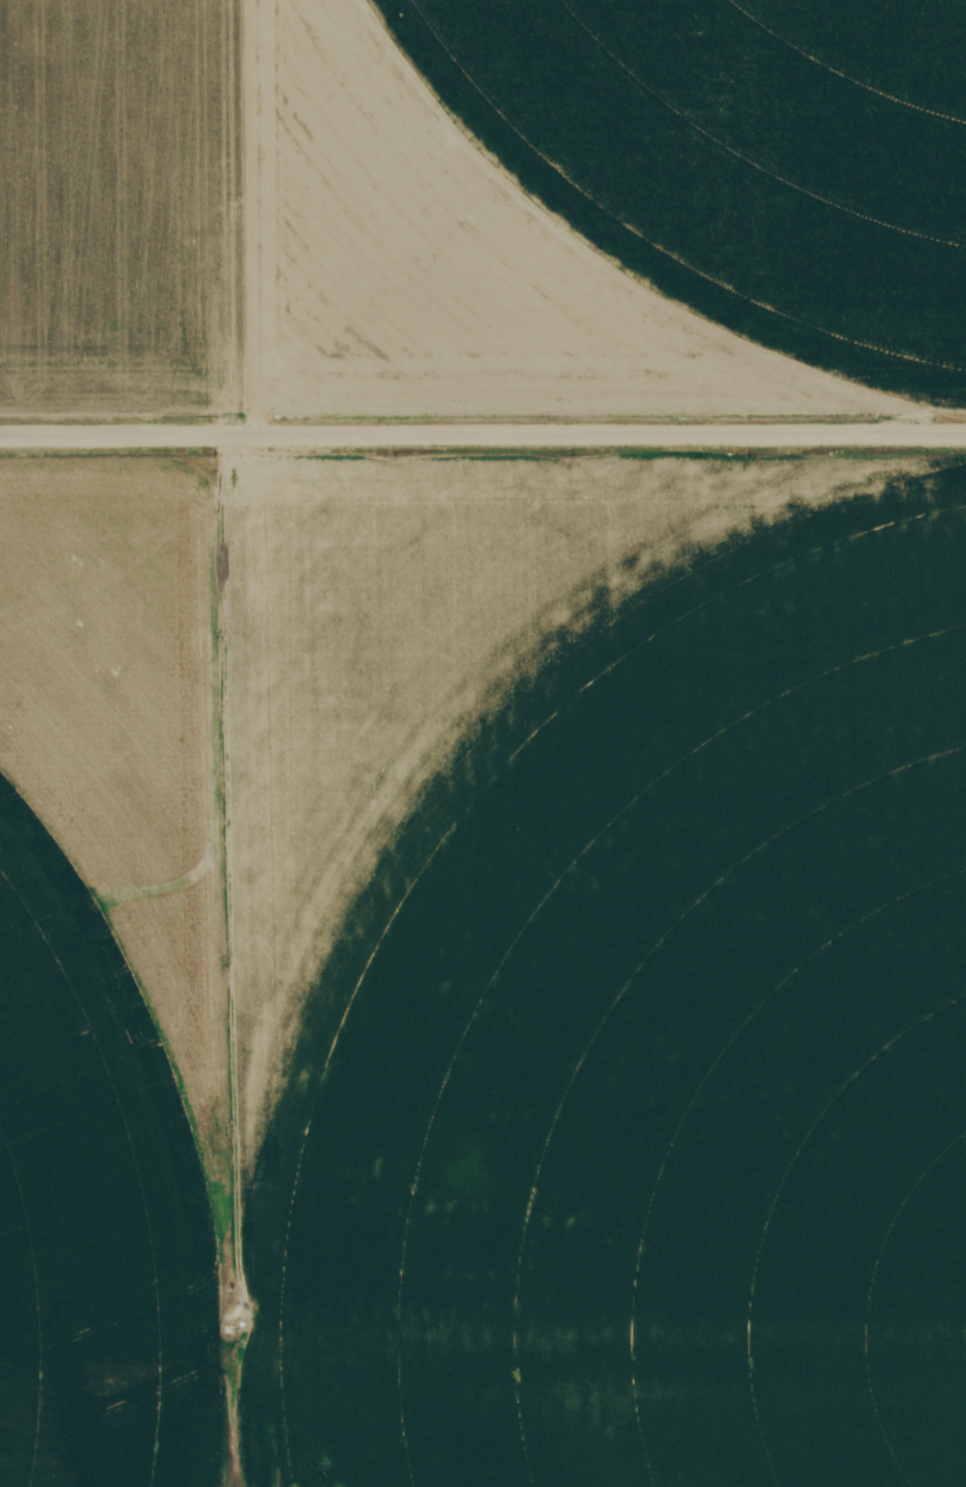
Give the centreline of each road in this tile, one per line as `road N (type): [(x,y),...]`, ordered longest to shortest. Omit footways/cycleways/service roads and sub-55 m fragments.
road 1 (residential): [(965,440),(0,438)]

